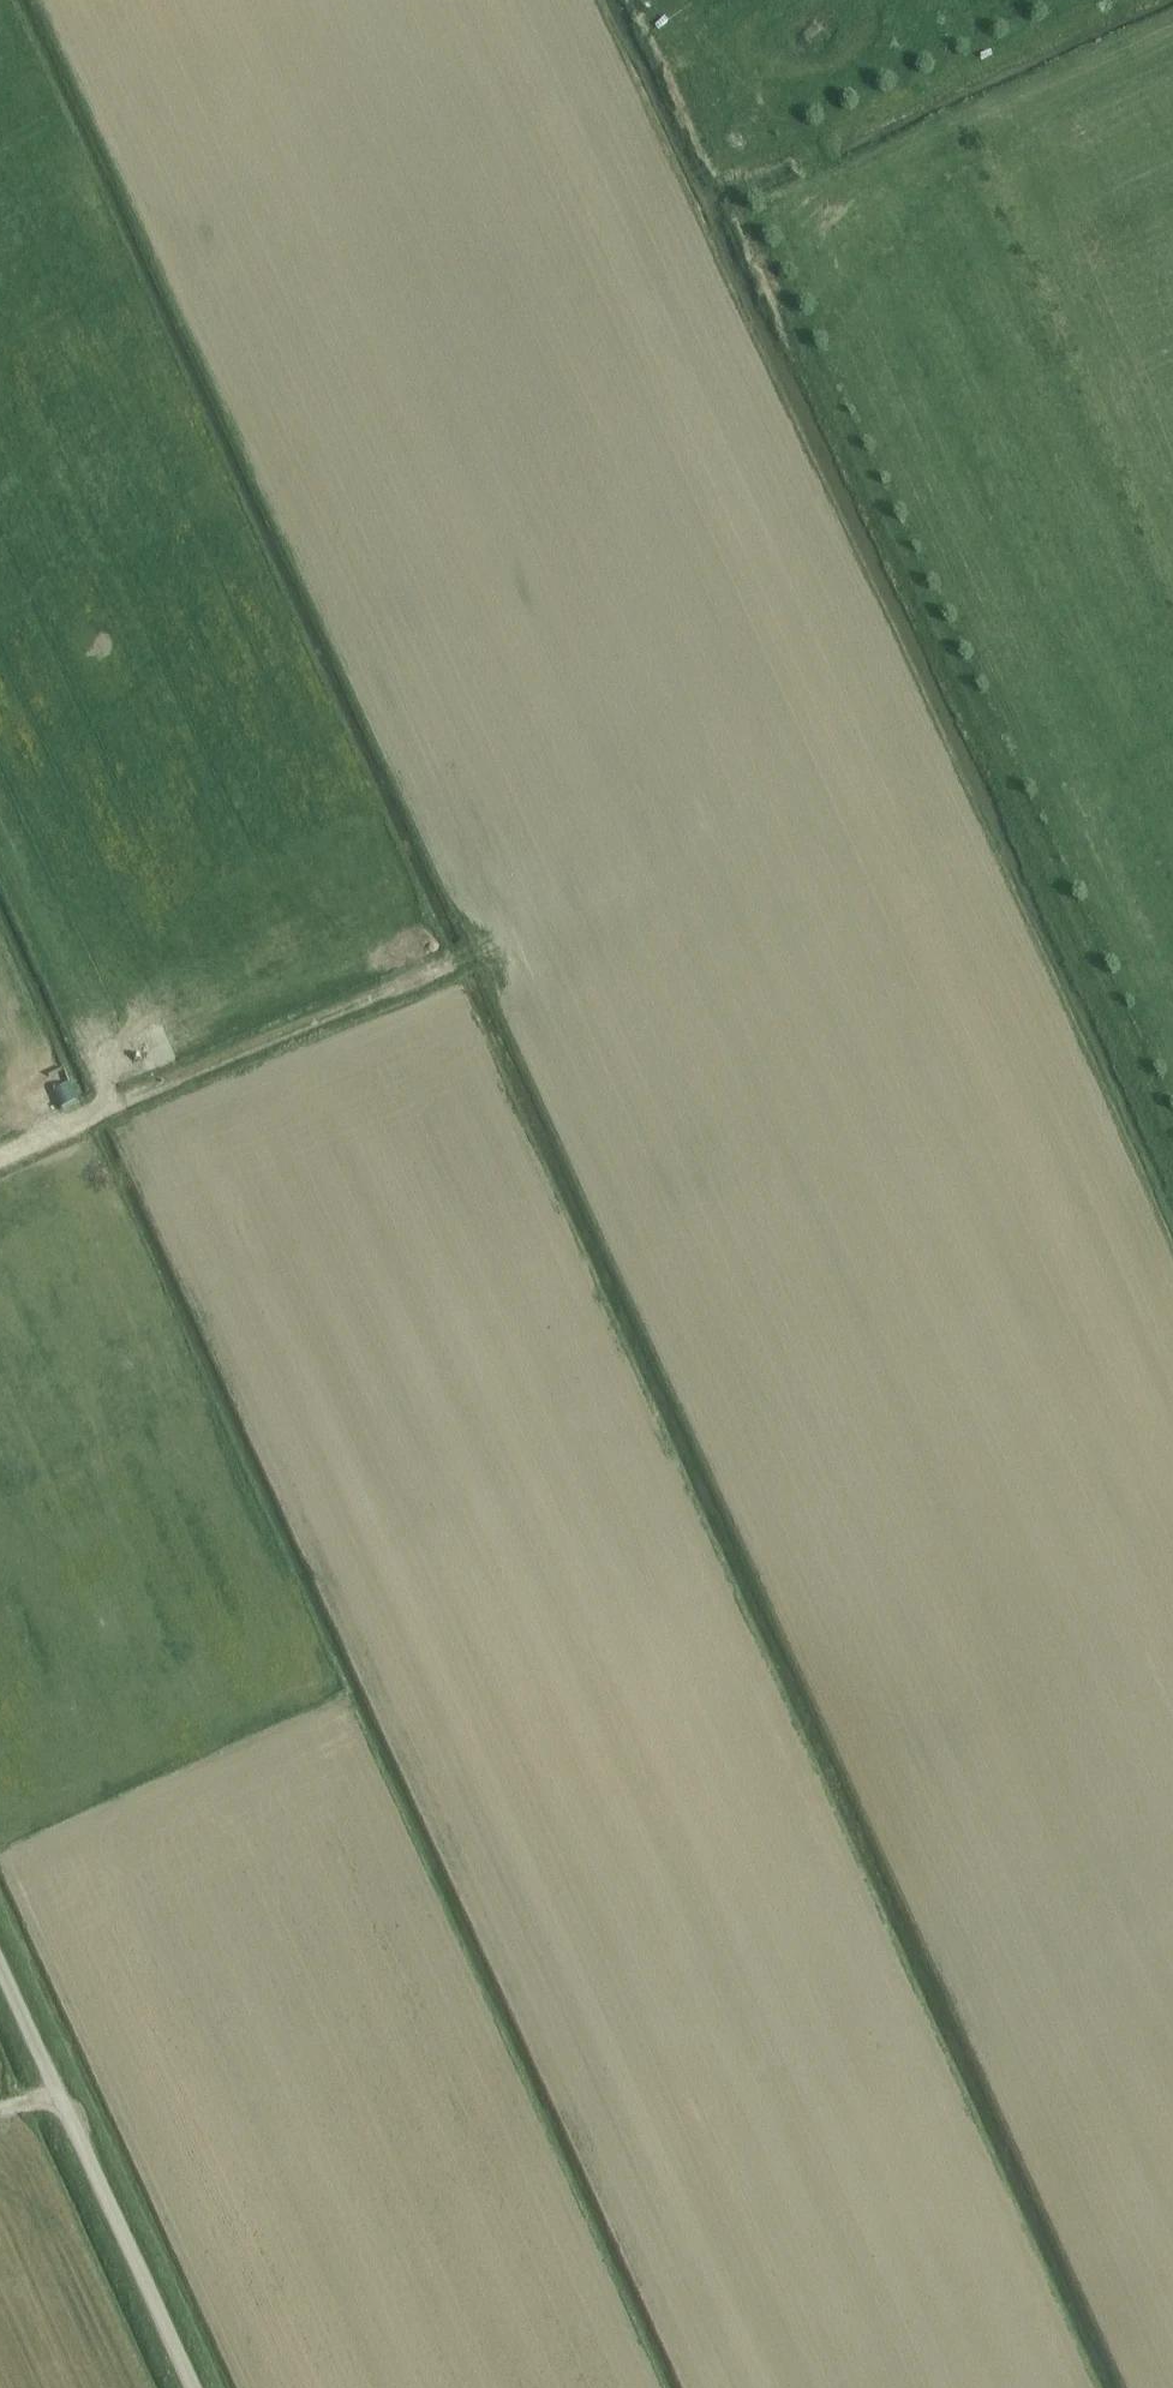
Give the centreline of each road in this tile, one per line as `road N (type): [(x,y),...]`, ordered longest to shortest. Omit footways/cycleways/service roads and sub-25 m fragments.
road 1 (unclassified): [(0,1970),(188,2387)]

